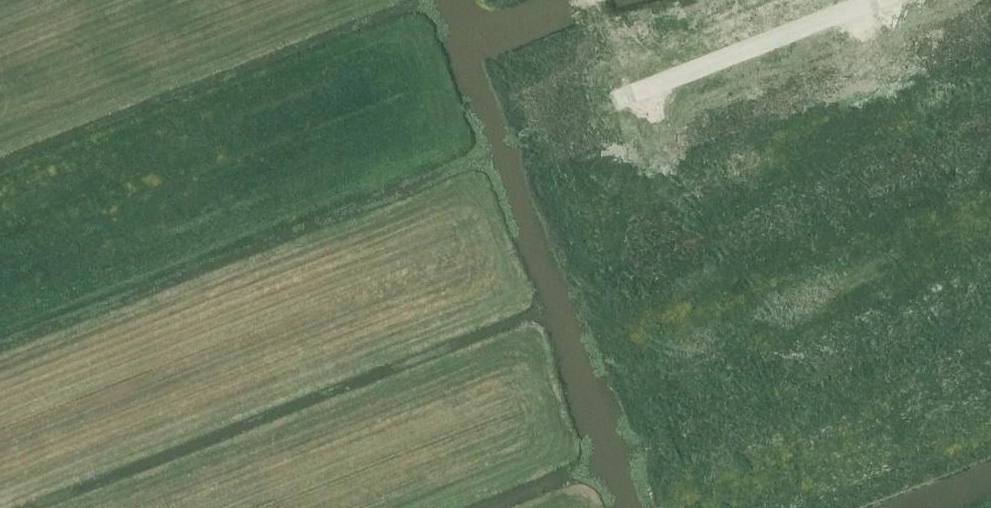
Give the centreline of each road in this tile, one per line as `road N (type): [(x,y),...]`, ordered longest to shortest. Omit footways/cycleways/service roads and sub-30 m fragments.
road 1 (unclassified): [(863,6),(632,95)]

